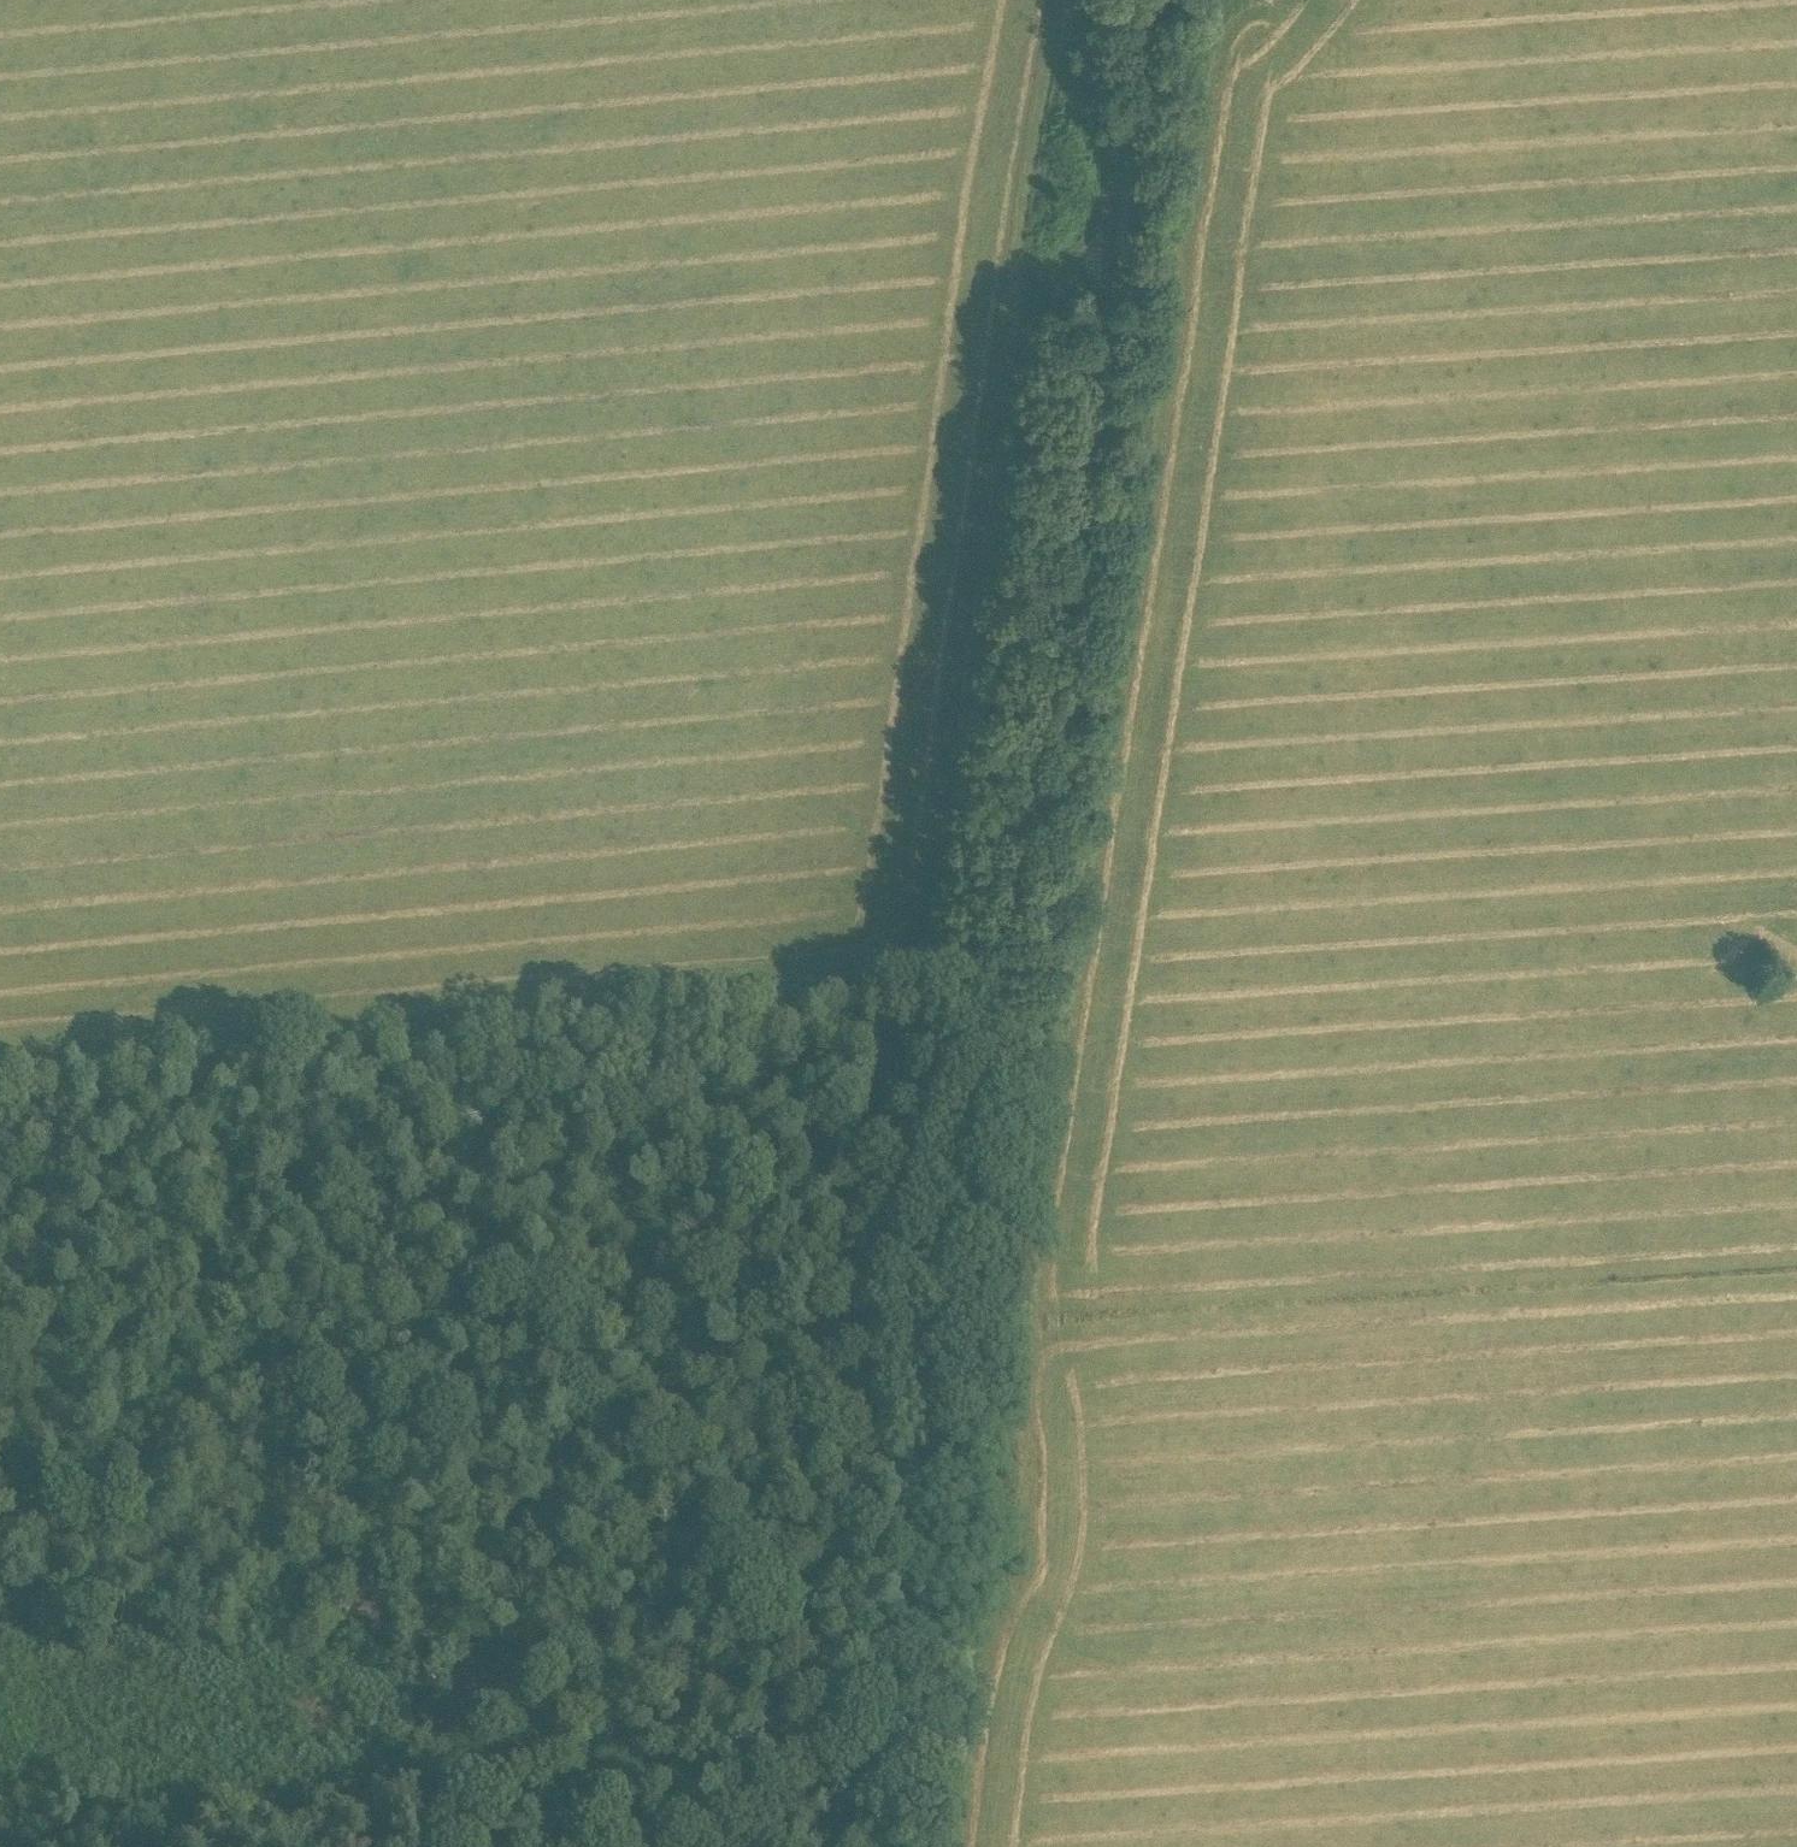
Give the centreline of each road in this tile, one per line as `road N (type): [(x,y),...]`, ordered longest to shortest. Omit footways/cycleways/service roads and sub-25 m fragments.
road 1 (track): [(1159,0),(998,1007)]
road 2 (track): [(998,1007),(868,1846)]

